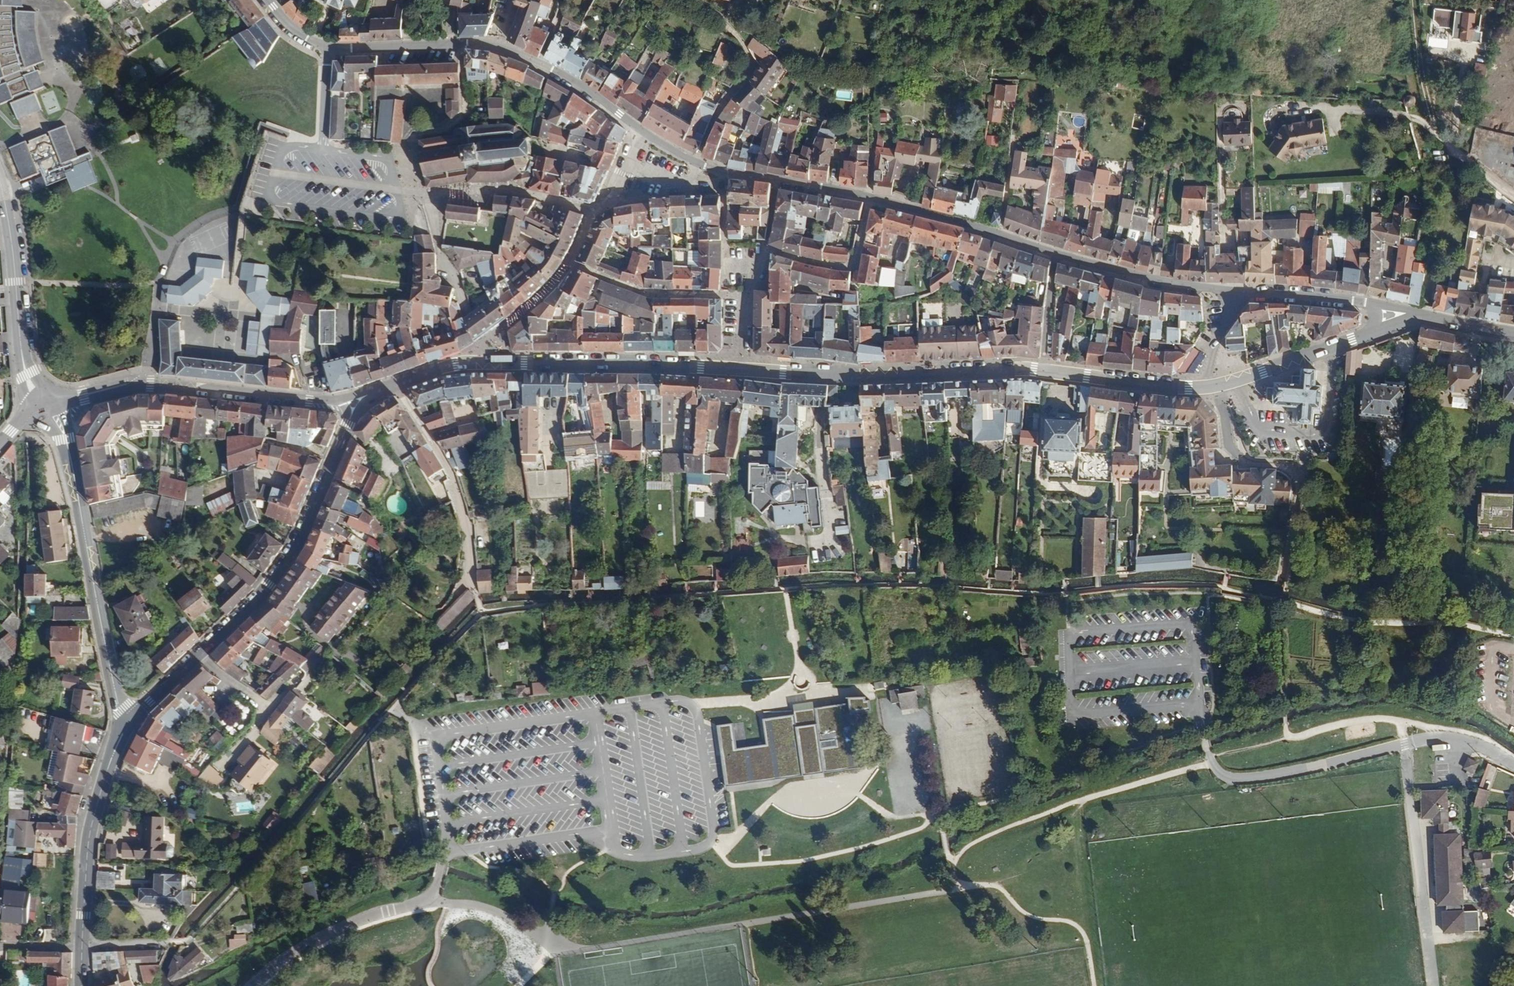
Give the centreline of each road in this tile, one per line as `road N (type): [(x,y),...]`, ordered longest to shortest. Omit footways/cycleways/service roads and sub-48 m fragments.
road 1 (tertiary): [(867,199),(711,170),(584,88),(506,50),(324,47)]
road 2 (primary): [(1044,371),(856,375),(478,363)]
road 3 (primary): [(124,730),(285,571),(352,401)]
road 4 (residential): [(1513,764),(1448,739),(1231,778),(1214,763),(1201,705)]
road 5 (primary): [(47,407),(65,439),(124,730)]
road 6 (primary): [(352,401),(151,385),(47,407)]
road 7 (tertiary): [(0,185),(25,375),(47,407)]
road 8 (residential): [(419,192),(399,191),(391,160),(323,153),(324,47)]
road 9 (residential): [(394,385),(449,473),(476,589)]
road 10 (primary): [(82,946),(92,820),(124,730)]
road 11 (tertiary): [(1055,255),(867,199)]
road 12 (tertiary): [(1240,293),(1144,280),(1055,255)]
road 13 (residential): [(596,210),(513,190),(419,192)]
road 14 (residential): [(741,295),(649,294),(569,263)]
road 15 (residential): [(482,348),(419,192)]
road 16 (residential): [(766,248),(857,269),(867,199)]
road 17 (primary): [(1373,335),(1217,383)]
road 18 (primary): [(1202,386),(1044,371)]
road 19 (tertiary): [(1374,304),(1240,293)]
road 20 (residential): [(569,263),(482,348)]

